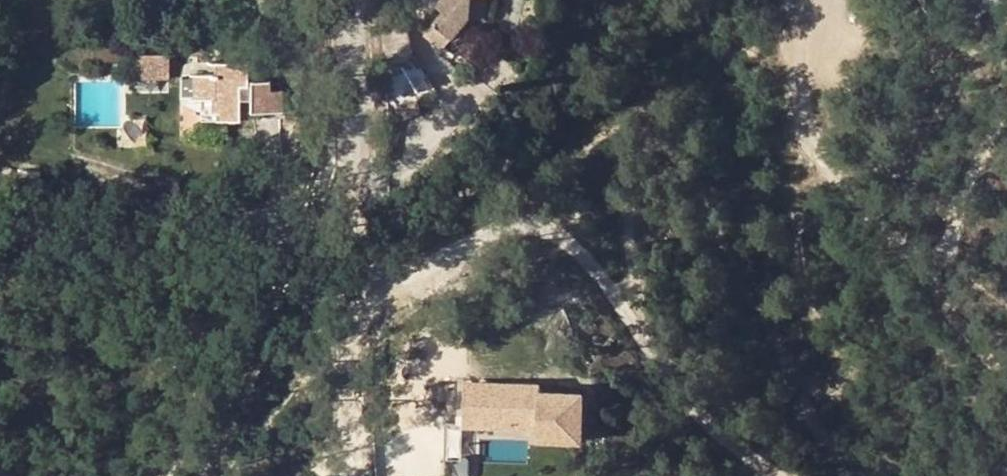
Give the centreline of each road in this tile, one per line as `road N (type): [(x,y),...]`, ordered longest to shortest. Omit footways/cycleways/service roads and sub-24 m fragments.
road 1 (unclassified): [(800,0),(796,97),(810,150),(924,279)]
road 2 (residential): [(382,288),(359,211),(349,0)]
road 3 (track): [(356,475),(348,324),(356,304),(382,288)]
road 4 (track): [(1006,372),(924,279)]

